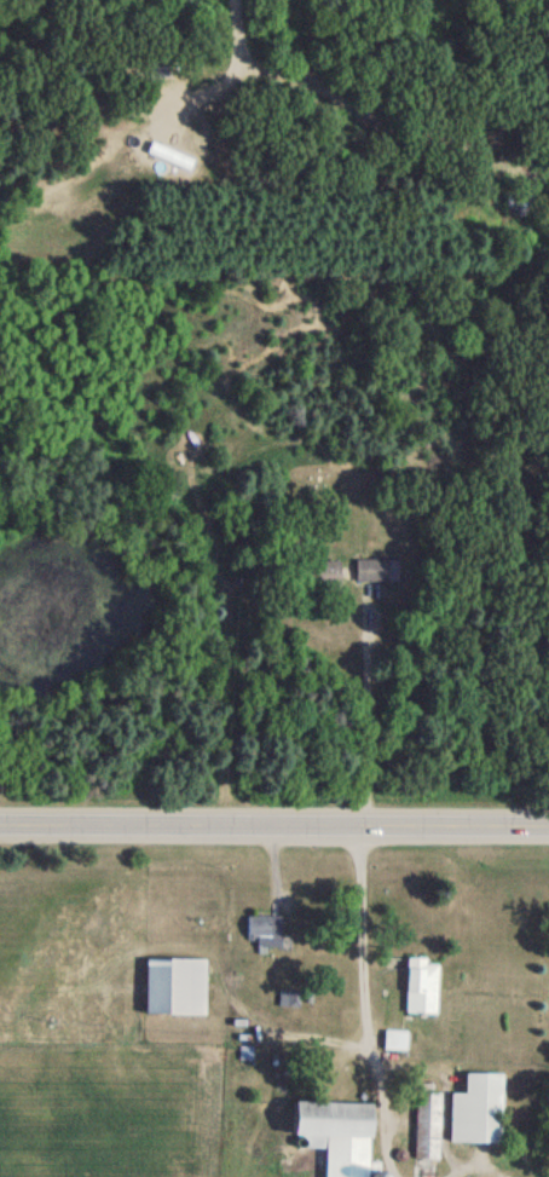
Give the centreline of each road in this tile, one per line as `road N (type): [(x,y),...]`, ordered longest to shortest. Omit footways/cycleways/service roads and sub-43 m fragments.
road 1 (primary): [(0,829),(548,830)]

